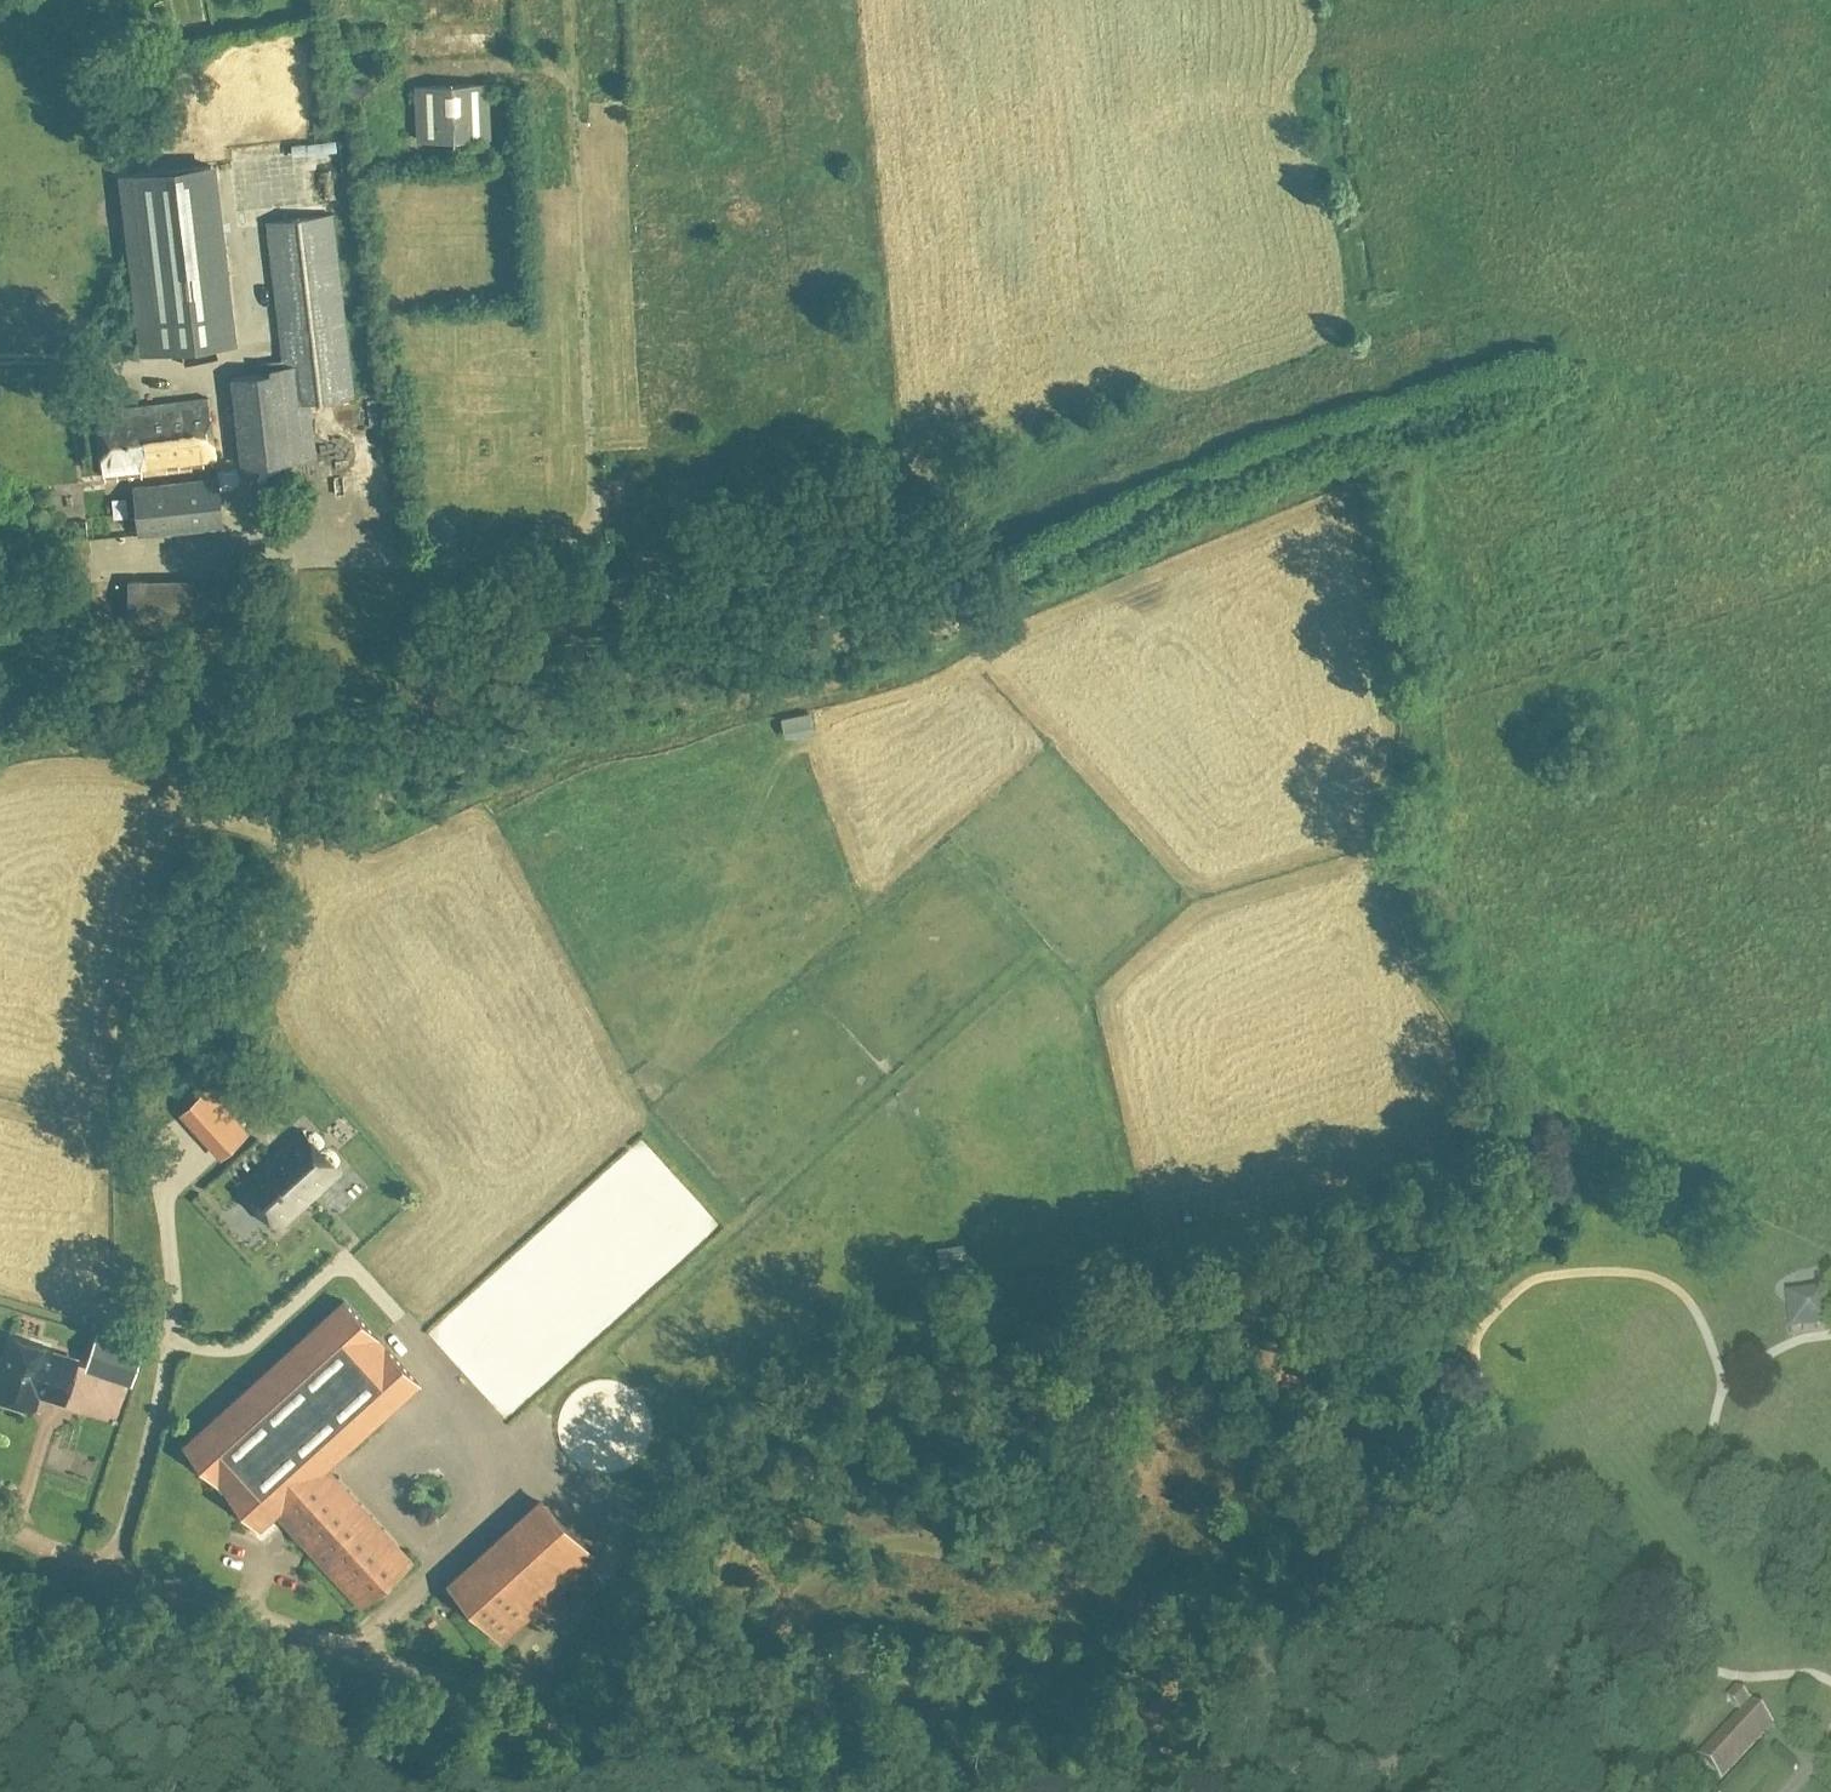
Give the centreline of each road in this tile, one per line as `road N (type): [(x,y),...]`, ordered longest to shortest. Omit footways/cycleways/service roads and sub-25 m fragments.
road 1 (track): [(83,1564),(112,1590),(113,1616),(53,1791)]
road 2 (unclassified): [(149,1584),(66,1558),(0,1525)]

